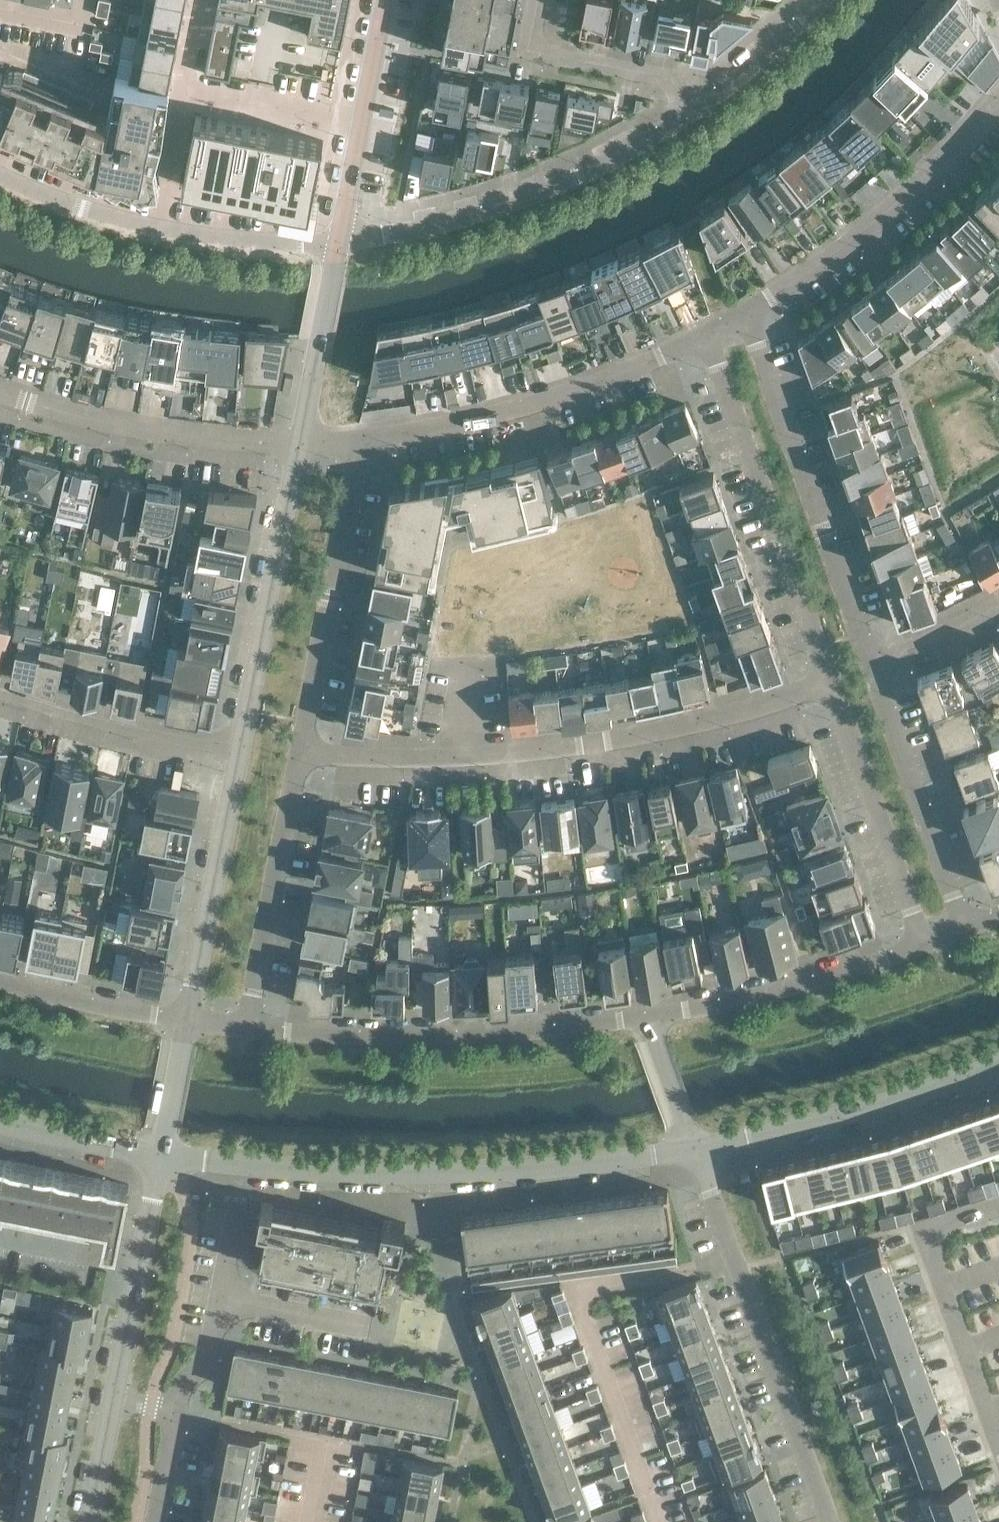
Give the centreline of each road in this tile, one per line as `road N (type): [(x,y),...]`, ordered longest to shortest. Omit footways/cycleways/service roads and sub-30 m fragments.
road 1 (residential): [(828,683),(720,718),(592,746),(410,759),(300,749)]
road 2 (residential): [(155,1157),(454,1172),(691,1152)]
road 3 (residential): [(245,1027),(445,1035),(650,1014)]
road 4 (residential): [(826,1521),(691,1152)]
road 5 (residential): [(335,242),(497,210),(577,177),(690,112)]
road 6 (residential): [(873,667),(742,312)]
road 7 (residential): [(704,334),(828,683)]
road 8 (residential): [(704,334),(566,396),(359,443)]
road 9 (residential): [(998,98),(859,234),(742,312)]
road 10 (residential): [(691,1152),(998,1069)]
road 11 (residential): [(300,749),(359,443)]
road 12 (residential): [(297,444),(237,747)]
road 13 (residential): [(297,444),(145,432),(0,393)]
road 14 (residential): [(245,1027),(300,749)]
road 15 (residential): [(650,1014),(779,989),(921,945)]
road 16 (residential): [(237,747),(184,1020)]
road 17 (residential): [(828,683),(921,945)]
road 18 (residential): [(964,929),(873,667)]
road 19 (residential): [(155,1157),(110,1399)]
road 20 (residential): [(237,747),(75,714),(0,689)]
road 21 (residential): [(947,1222),(932,1238),(930,1259),(998,1444)]
road 22 (residential): [(539,0),(536,43),(662,77),(690,112)]
road 23 (residential): [(175,1411),(182,1385),(208,1359),(236,1212)]
road 24 (residential): [(335,242),(297,444)]
road 25 (residential): [(184,1020),(0,979)]
road 26 (residential): [(153,226),(335,242)]
road 27 (residential): [(179,94),(357,133)]
road 28 (residential): [(690,112),(745,73),(817,0)]
road 29 (residential): [(0,175),(153,226)]
road 30 (residential): [(155,1157),(0,1123)]
road 31 (residential): [(691,1152),(650,1014)]
road 32 (residential): [(873,667),(998,603)]
road 33 (residential): [(184,1020),(155,1157)]
road 34 (residential): [(383,0),(357,133)]
road 35 (residential): [(153,226),(179,94)]
road 36 (residential): [(110,1399),(87,1521)]

